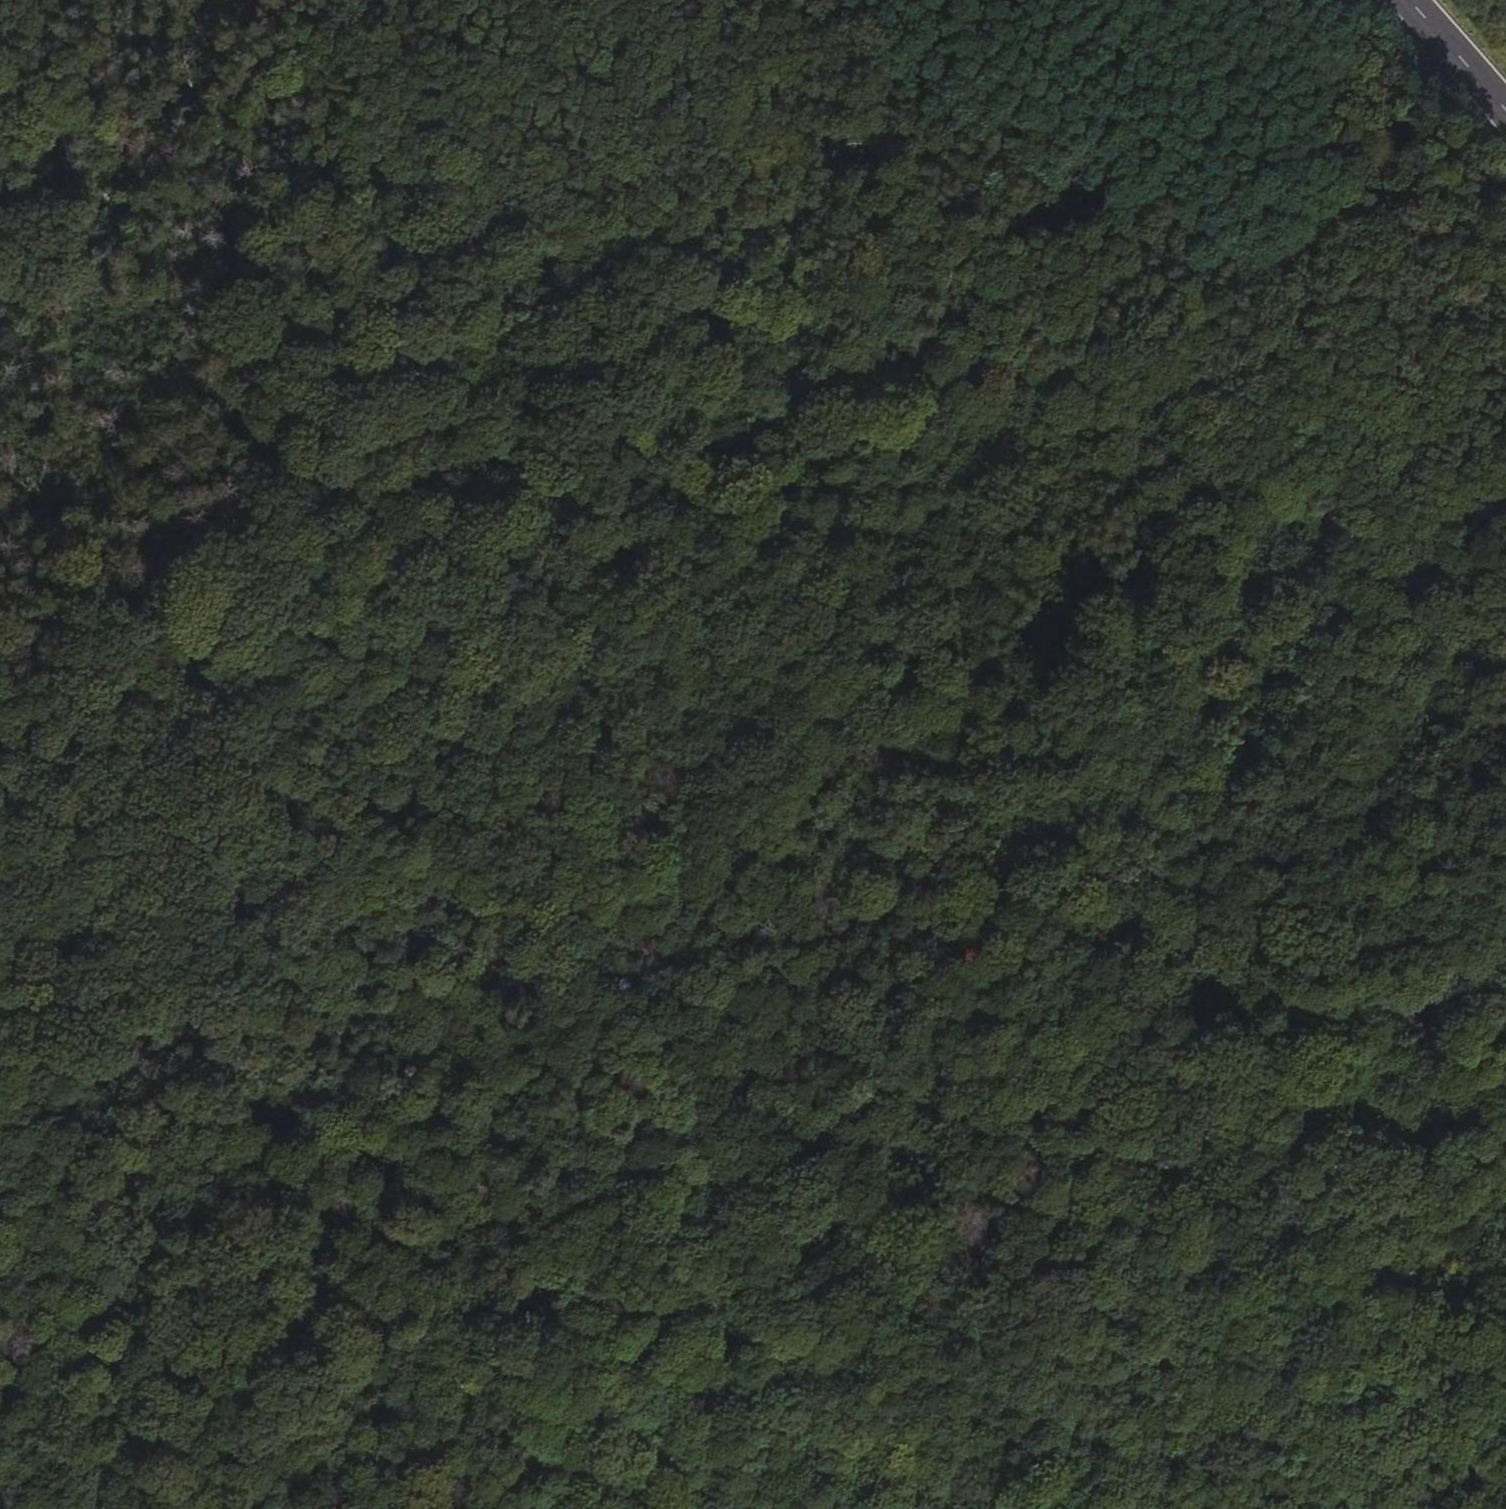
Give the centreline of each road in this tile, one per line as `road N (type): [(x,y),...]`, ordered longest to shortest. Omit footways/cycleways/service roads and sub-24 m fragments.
road 1 (track): [(281,1508),(257,397),(237,74)]
road 2 (trunk): [(1400,0),(1505,123)]

